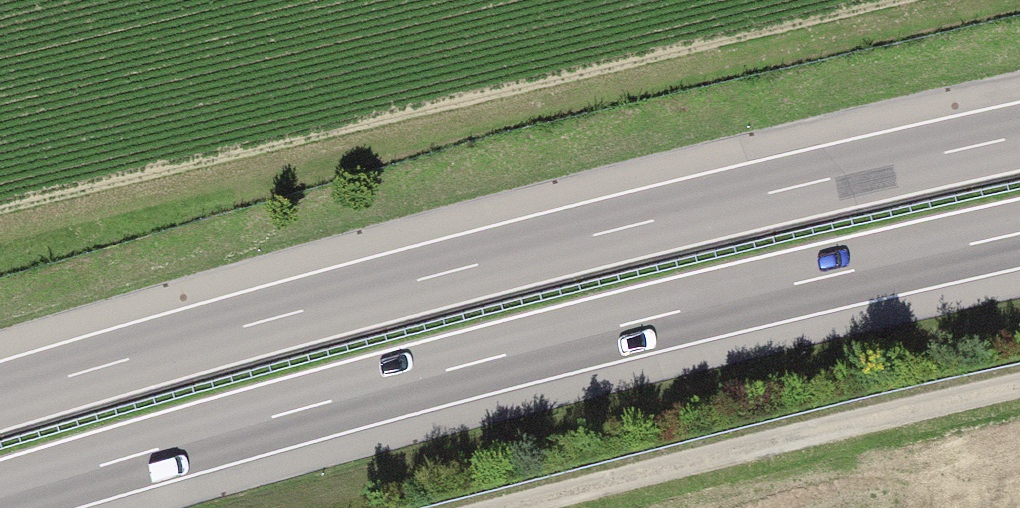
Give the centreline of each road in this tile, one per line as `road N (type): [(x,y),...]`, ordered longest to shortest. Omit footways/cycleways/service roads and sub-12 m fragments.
road 1 (motorway): [(0,495),(472,363),(1019,233)]
road 2 (motorway): [(1019,136),(463,268),(0,396)]
road 3 (track): [(501,507),(1019,389)]

